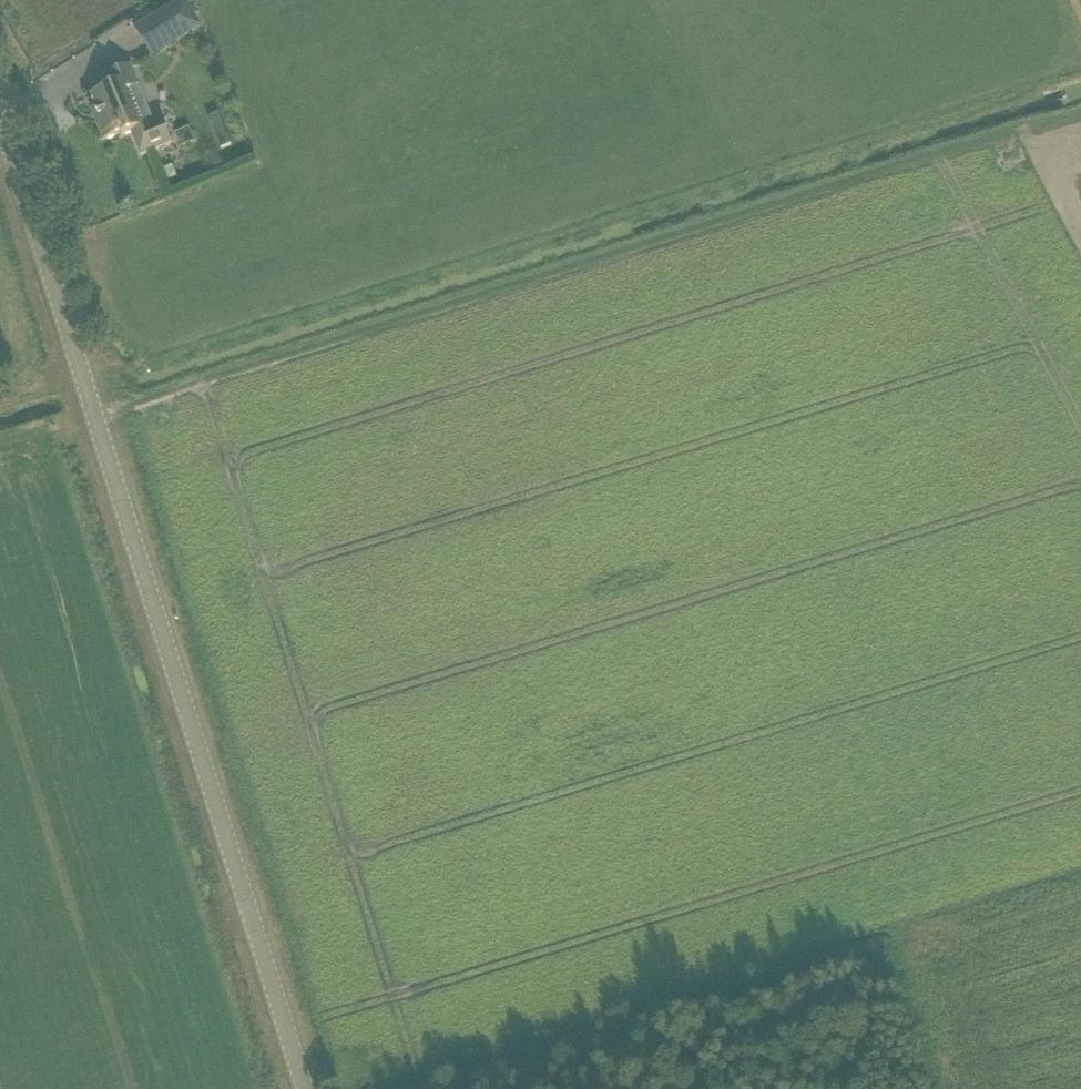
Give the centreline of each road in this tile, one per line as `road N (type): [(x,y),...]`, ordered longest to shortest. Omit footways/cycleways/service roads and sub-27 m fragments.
road 1 (unclassified): [(302,1088),(80,358),(0,134)]

